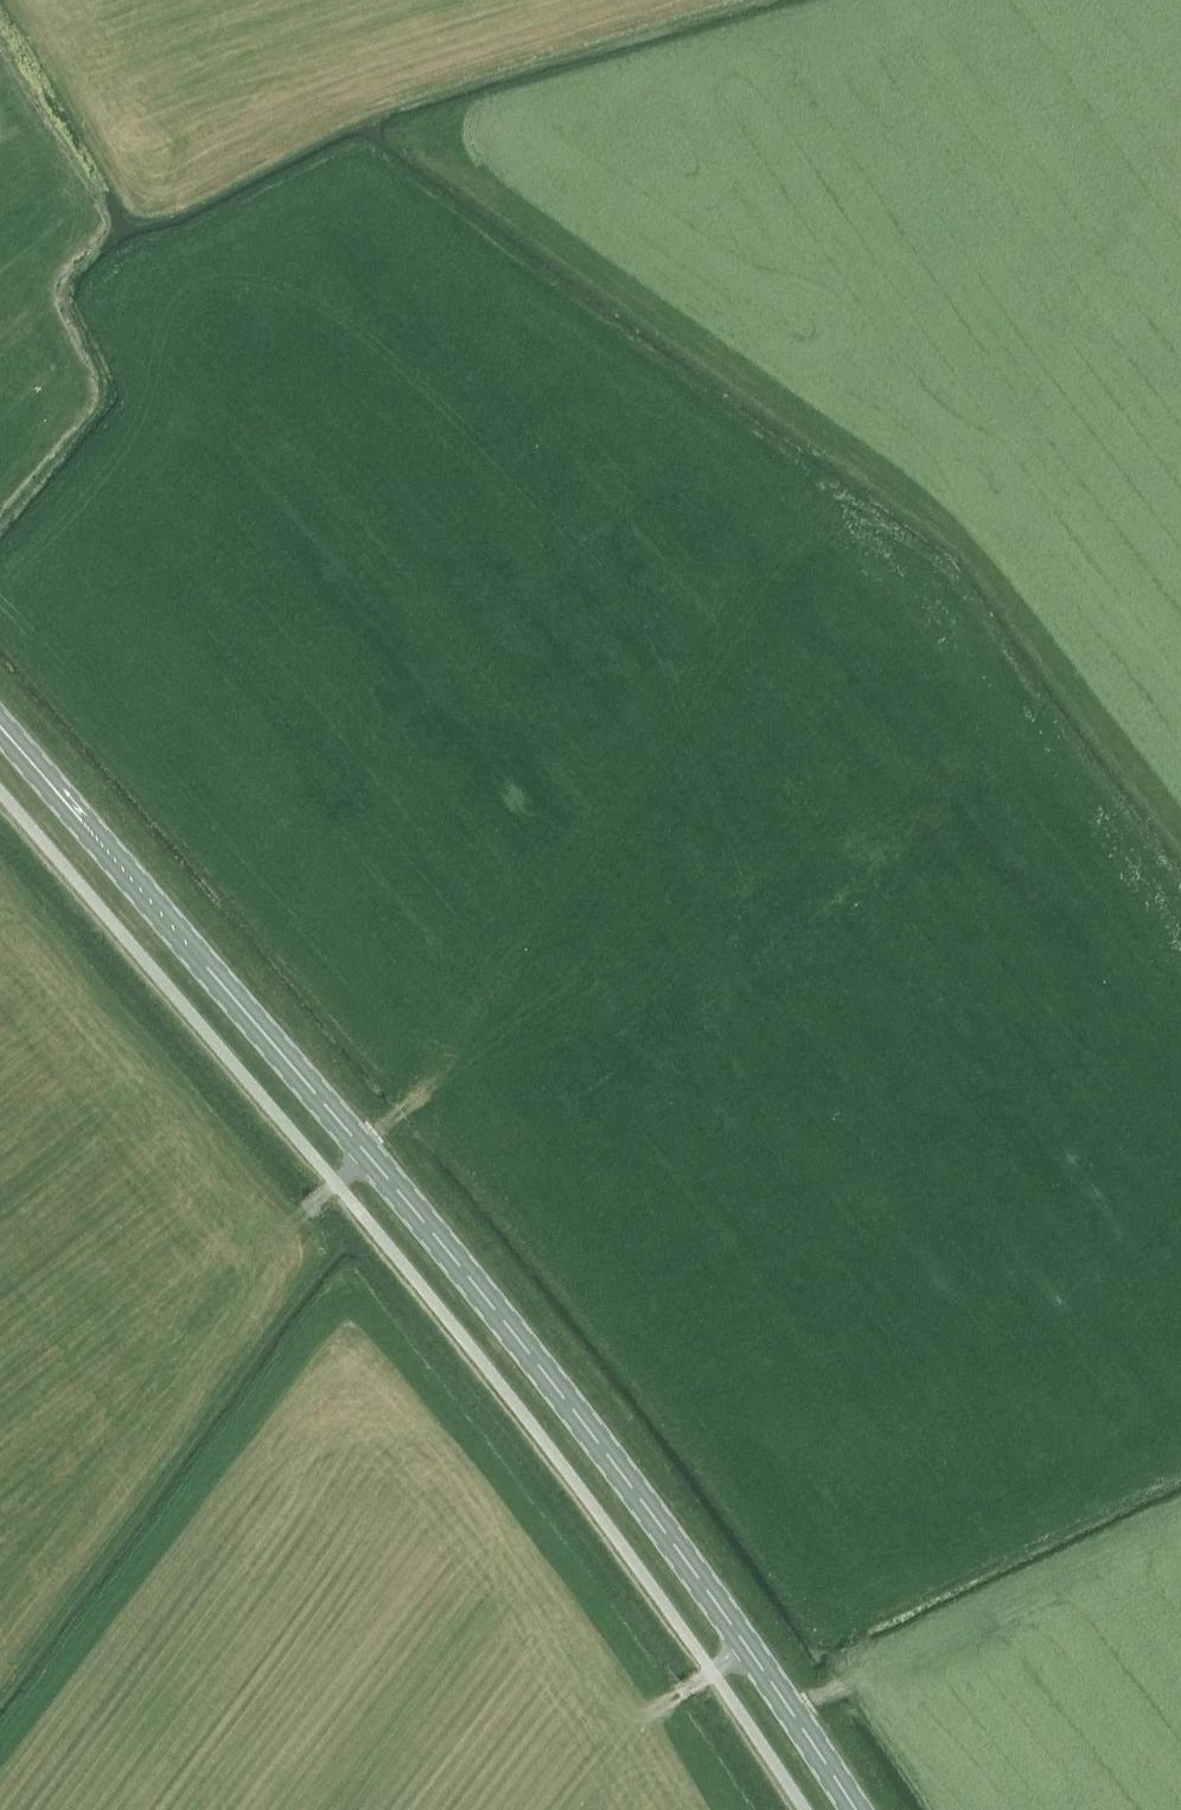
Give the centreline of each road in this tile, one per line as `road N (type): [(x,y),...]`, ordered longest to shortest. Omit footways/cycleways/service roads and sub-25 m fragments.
road 1 (primary): [(857,1809),(707,1588),(561,1393),(422,1218),(0,726)]

